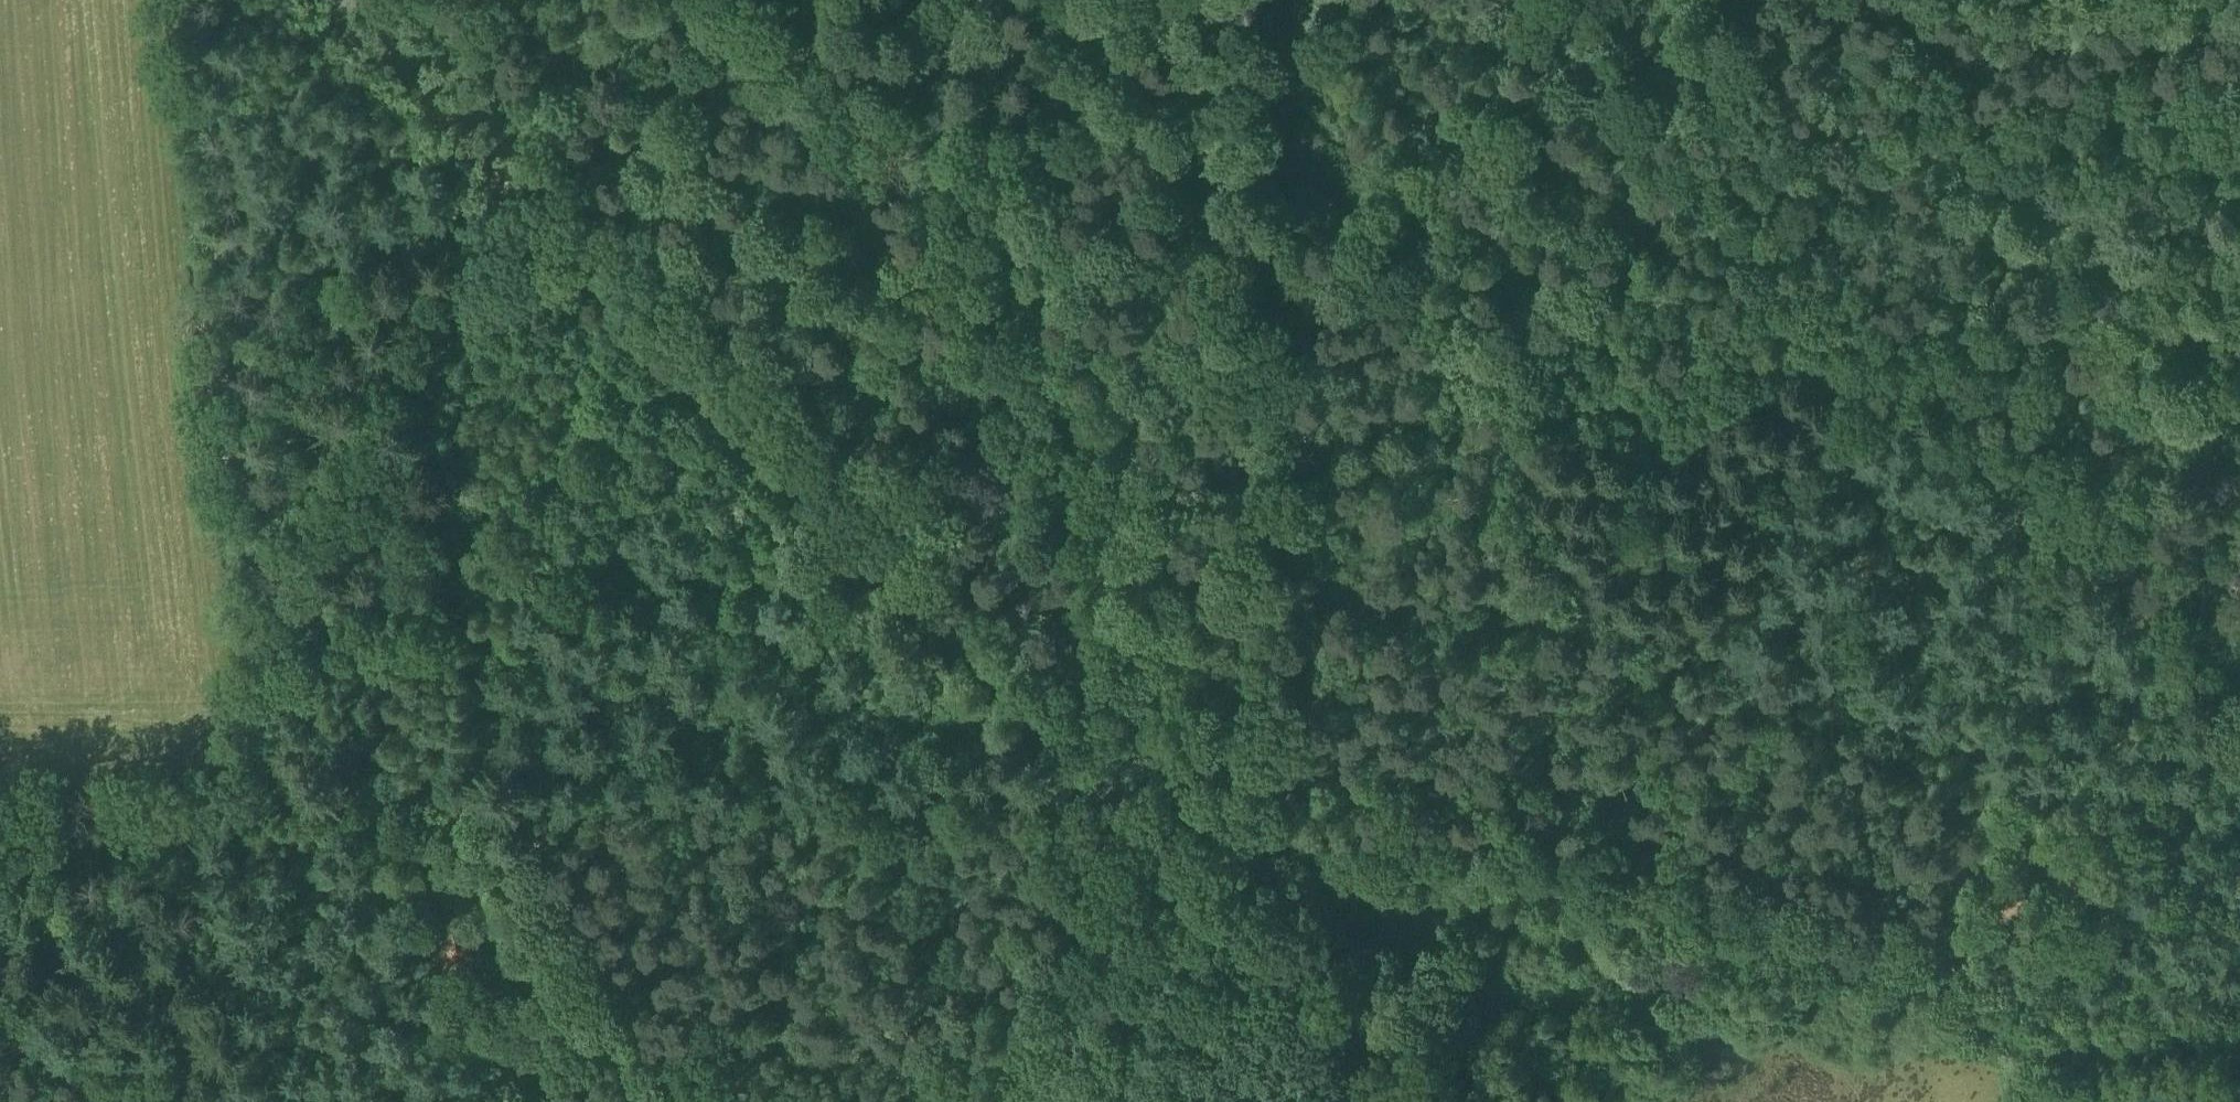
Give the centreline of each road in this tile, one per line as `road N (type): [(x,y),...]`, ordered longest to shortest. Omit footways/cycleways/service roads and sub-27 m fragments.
road 1 (track): [(2239,1043),(1086,779),(0,823)]
road 2 (unclassified): [(1403,1101),(329,0)]
road 3 (track): [(0,1065),(1083,1048)]
road 4 (track): [(1257,498),(2074,794),(2015,991)]
road 5 (track): [(1187,0),(1300,828)]
road 6 (track): [(557,241),(637,229),(1148,367),(1180,410),(1219,429),(1247,422)]
road 7 (track): [(522,802),(389,280),(542,226)]
road 8 (track): [(1786,151),(1705,173),(1644,208),(1619,278),(1535,307),(1445,277),(1213,163)]
road 9 (track): [(1802,192),(1824,225),(2239,669)]
road 10 (track): [(637,229),(649,167),(1205,116)]
road 11 (track): [(1433,562),(1591,456),(1670,387),(1684,315),(1693,179)]
road 12 (track): [(2239,139),(2202,115),(2130,100),(1999,127),(1802,192)]
road 13 (track): [(488,803),(586,1056)]
road 14 (track): [(1669,647),(1622,901)]
road 15 (track): [(1742,0),(1802,192)]

